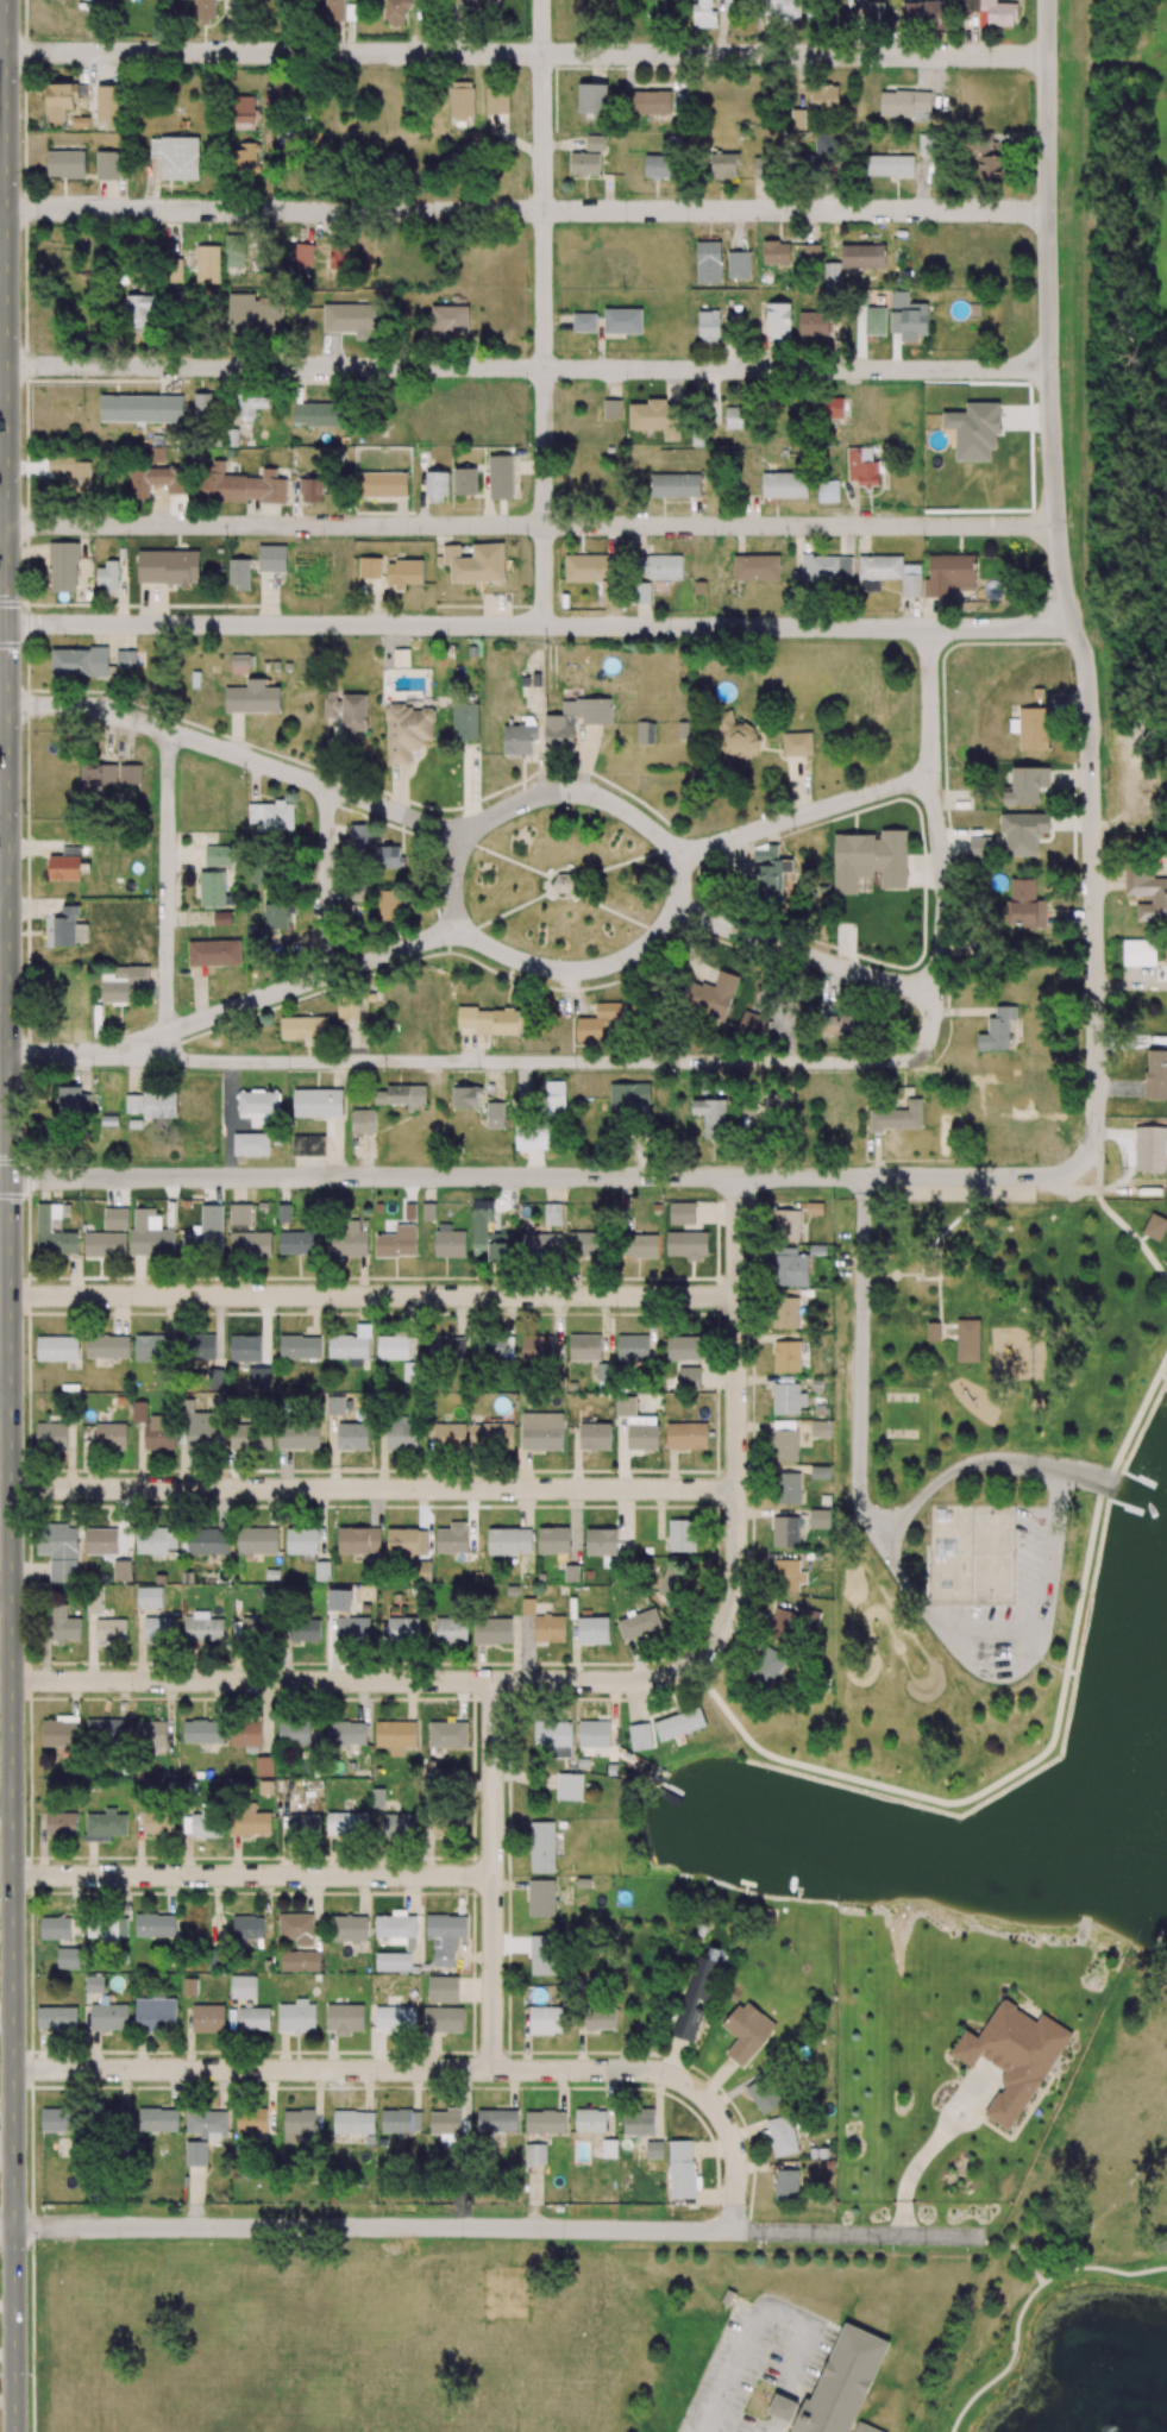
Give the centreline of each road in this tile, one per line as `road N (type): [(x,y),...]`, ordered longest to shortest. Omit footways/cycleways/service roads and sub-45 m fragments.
road 1 (tertiary): [(14,2431),(7,0)]
road 2 (residential): [(10,1680),(636,1682),(698,1660),(723,1630),(735,1597),(736,1177)]
road 3 (residential): [(1075,1168),(1092,1138),(1096,974),(1083,658),(1061,577),(1050,426),(1048,0)]
road 4 (residential): [(7,624),(1075,628)]
road 5 (residential): [(10,1179),(1037,1176),(1075,1168)]
road 6 (residential): [(0,196),(27,209),(1048,210)]
road 7 (residential): [(10,524),(1058,527)]
road 8 (residential): [(8,365),(1050,370)]
road 9 (residential): [(7,52),(1048,55)]
road 10 (residential): [(0,2229),(983,2237)]
road 11 (residential): [(239,1062),(872,1062),(917,1055),(930,1039),(945,934),(933,777)]
road 12 (residential): [(12,2068),(650,2070),(701,2094),(729,2131),(738,2170),(734,2232)]
road 13 (residential): [(8,1295),(738,1296)]
road 14 (residential): [(10,1487),(736,1489)]
road 15 (residential): [(544,627),(542,0)]
road 16 (residential): [(123,1057),(134,1044),(463,925),(477,941),(532,964),(581,970),(623,959),(676,907)]
road 17 (residential): [(11,1875),(494,1875)]
road 18 (residential): [(7,706),(102,710),(468,838)]
road 19 (residential): [(492,2070),(494,1682)]
road 20 (residential): [(463,925),(454,893),(460,848),(497,813),(551,793),(596,796),(672,847),(680,874),(676,907)]
road 21 (residential): [(169,731),(167,1032)]
road 22 (residential): [(676,907),(937,997)]
road 23 (residential): [(679,859),(933,777)]
road 24 (residential): [(10,1054),(239,1062)]
road 25 (residential): [(328,787),(327,975)]
road 26 (residential): [(933,777),(929,628)]

